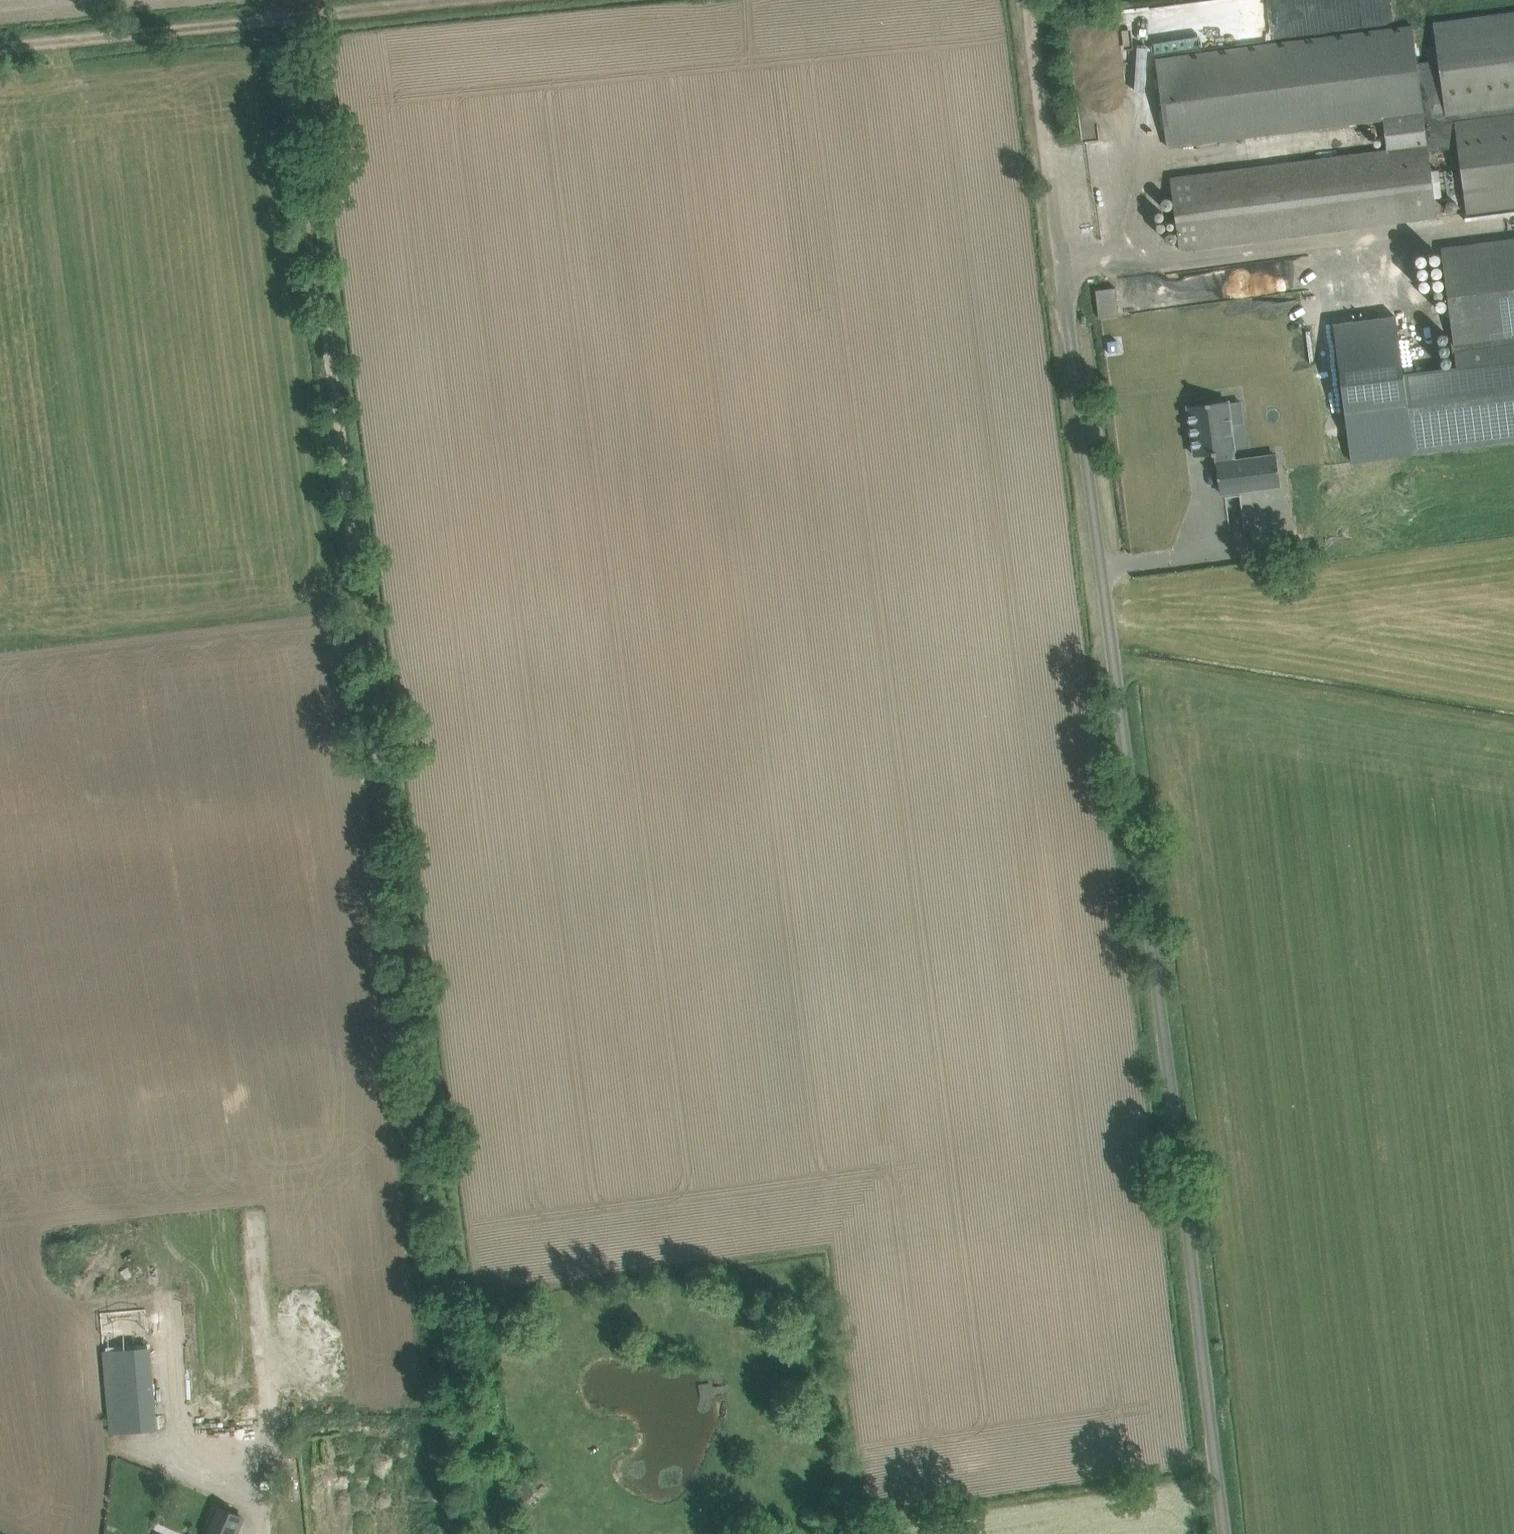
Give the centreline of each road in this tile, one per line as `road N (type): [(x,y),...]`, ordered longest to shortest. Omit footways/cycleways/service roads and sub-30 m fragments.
road 1 (unclassified): [(1219,1533),(1032,17)]
road 2 (track): [(0,53),(531,0)]

